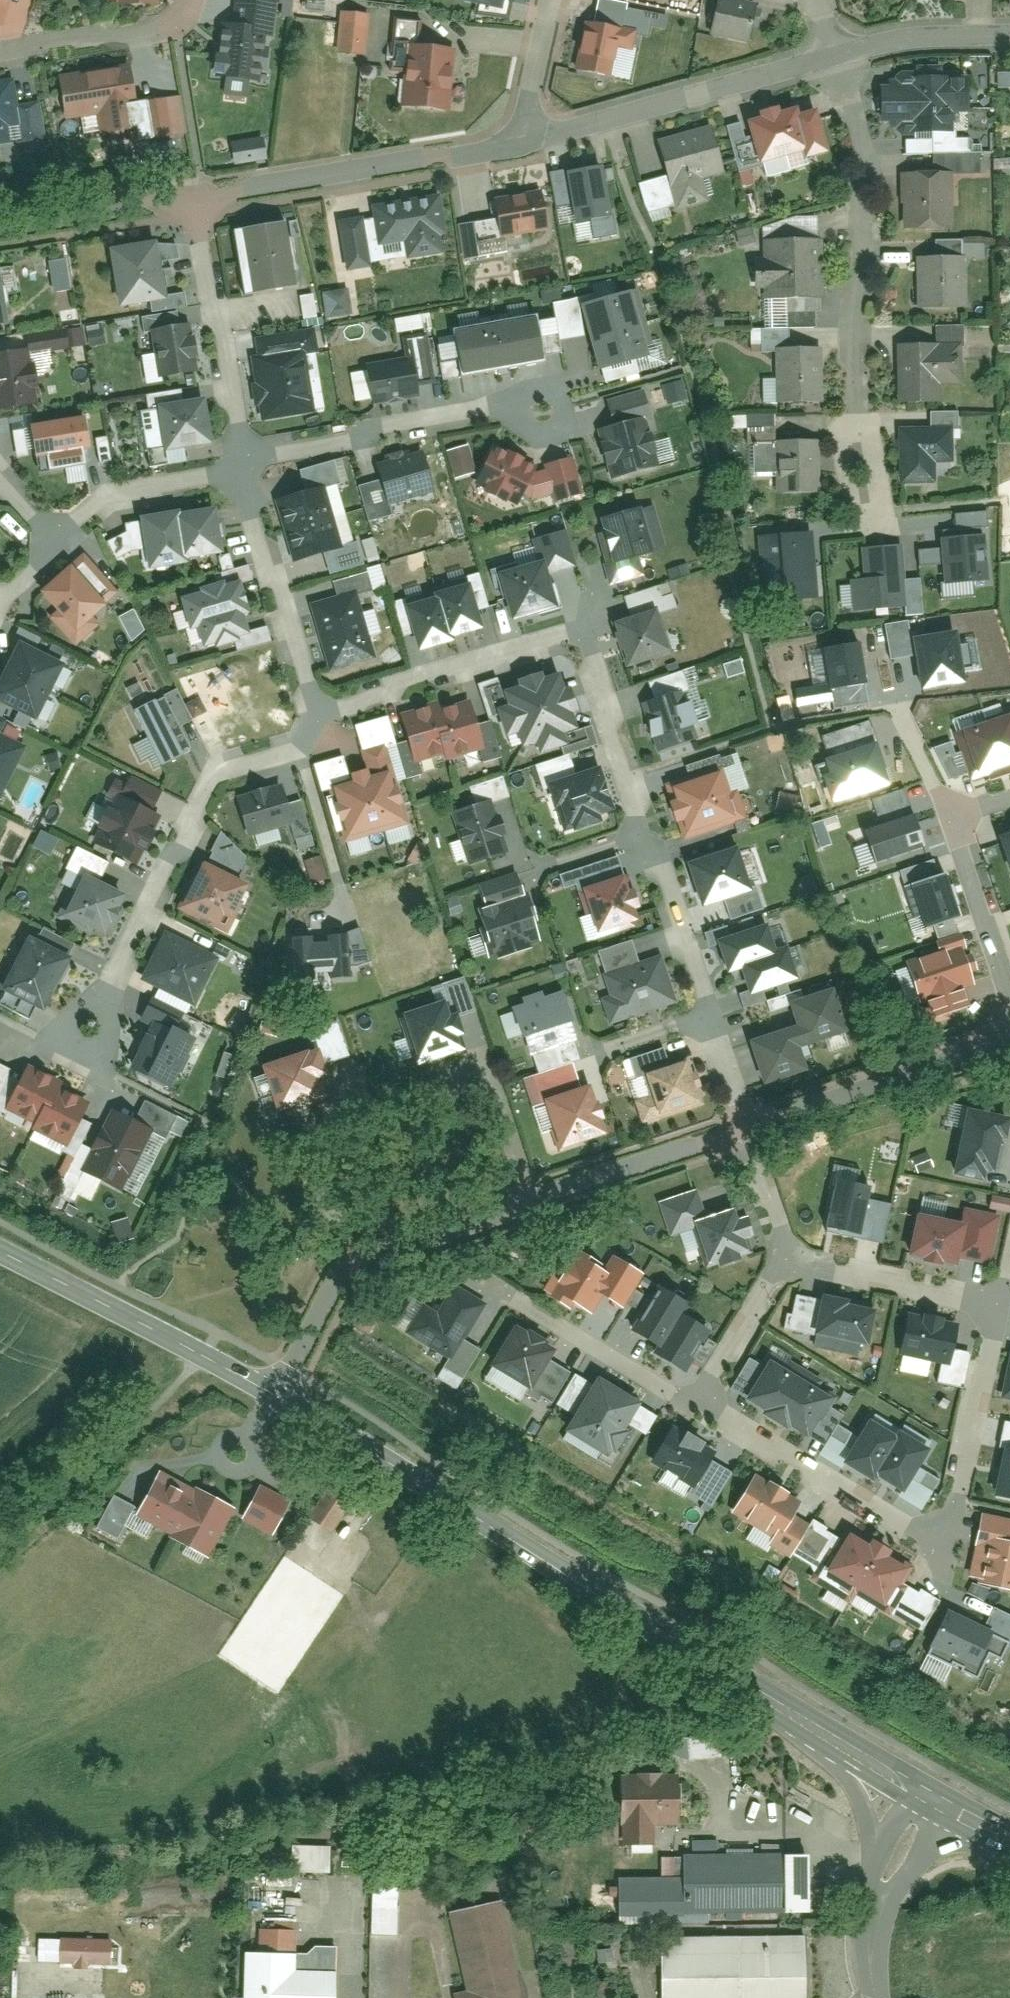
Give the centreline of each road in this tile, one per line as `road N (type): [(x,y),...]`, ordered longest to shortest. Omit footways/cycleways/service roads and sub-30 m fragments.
road 1 (tertiary): [(272,1394),(758,1694)]
road 2 (residential): [(746,1132),(339,1271),(272,1394)]
road 3 (residential): [(652,837),(588,635),(319,714)]
road 4 (residential): [(862,482),(849,431),(865,147),(833,56)]
road 5 (residential): [(319,714),(299,750),(215,776),(88,1030)]
road 6 (residential): [(523,140),(192,204)]
road 7 (residential): [(833,56),(523,140)]
road 8 (residential): [(545,416),(498,411),(284,451),(239,471)]
road 9 (tertiary): [(0,1252),(272,1394)]
road 10 (residential): [(1009,1045),(746,1132)]
road 11 (residential): [(699,1401),(917,1533),(937,1529)]
road 12 (residential): [(192,204),(239,471)]
road 13 (residential): [(239,471),(319,714)]
road 14 (residential): [(937,1529),(954,1522),(996,1301)]
road 15 (residential): [(202,0),(188,23),(164,33),(0,56)]
road 16 (residential): [(1009,799),(976,811),(966,845),(1009,986)]
road 17 (residential): [(996,1301),(785,1255)]
road 18 (residential): [(758,1694),(851,1787),(877,1867)]
road 19 (residential): [(699,1401),(519,1298)]
road 20 (residential): [(875,1997),(895,1901),(959,1814)]
road 21 (residential): [(56,547),(134,494),(239,471)]
road 22 (tertiary): [(758,1694),(927,1797)]
road 23 (residential): [(192,204),(0,239)]
road 24 (residential): [(709,1018),(652,837)]
road 25 (residential): [(1009,36),(942,37),(833,56)]
road 26 (residential): [(785,1255),(699,1401)]
road 27 (residential): [(553,0),(523,140)]
road 28 (residential): [(877,1867),(862,1917),(874,1997)]
road 29 (residential): [(785,1255),(746,1132)]

